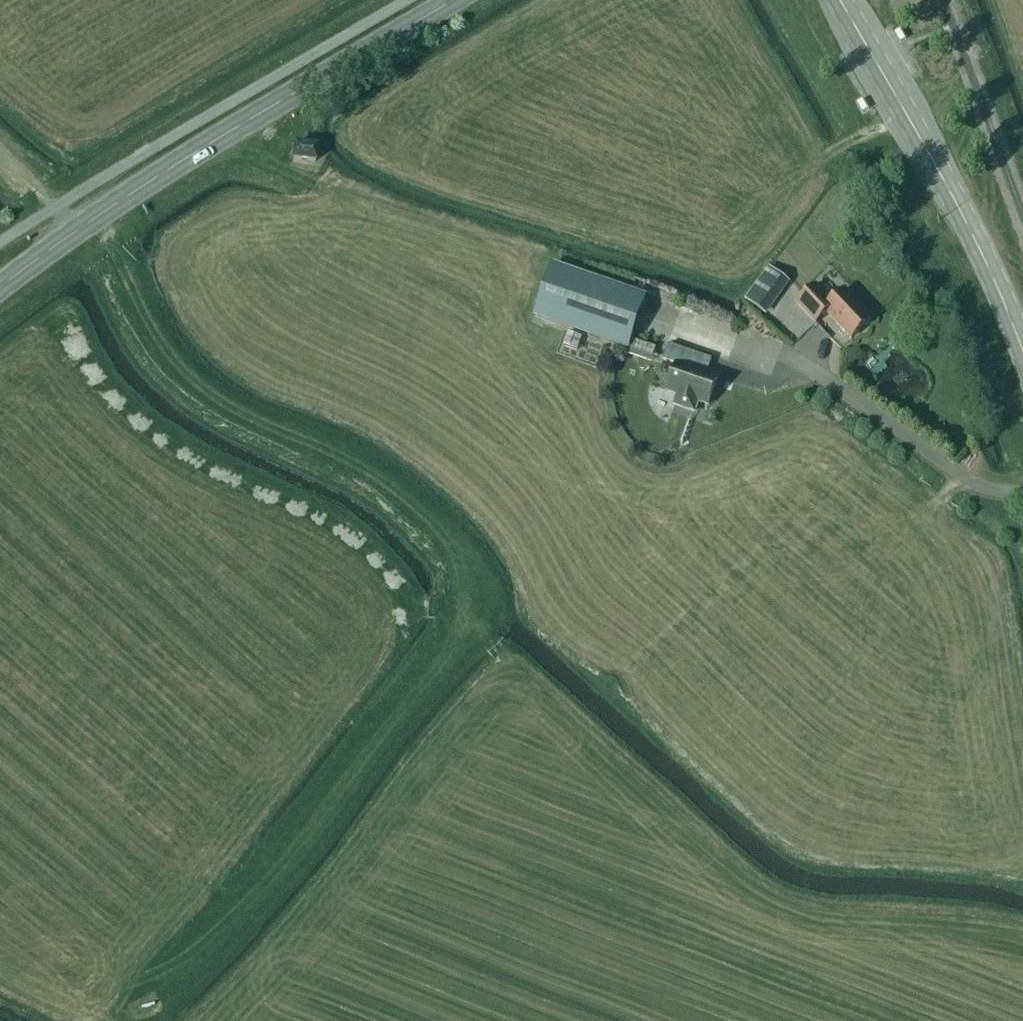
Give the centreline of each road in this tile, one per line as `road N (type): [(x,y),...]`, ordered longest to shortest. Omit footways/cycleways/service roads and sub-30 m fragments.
road 1 (track): [(0,151),(68,221),(116,252),(169,360),(205,392),(385,484),(422,513),(464,574),(461,636),(256,891)]
road 2 (secondary): [(0,287),(158,176),(455,0)]
road 3 (tertiary): [(1022,347),(959,206),(840,0)]

